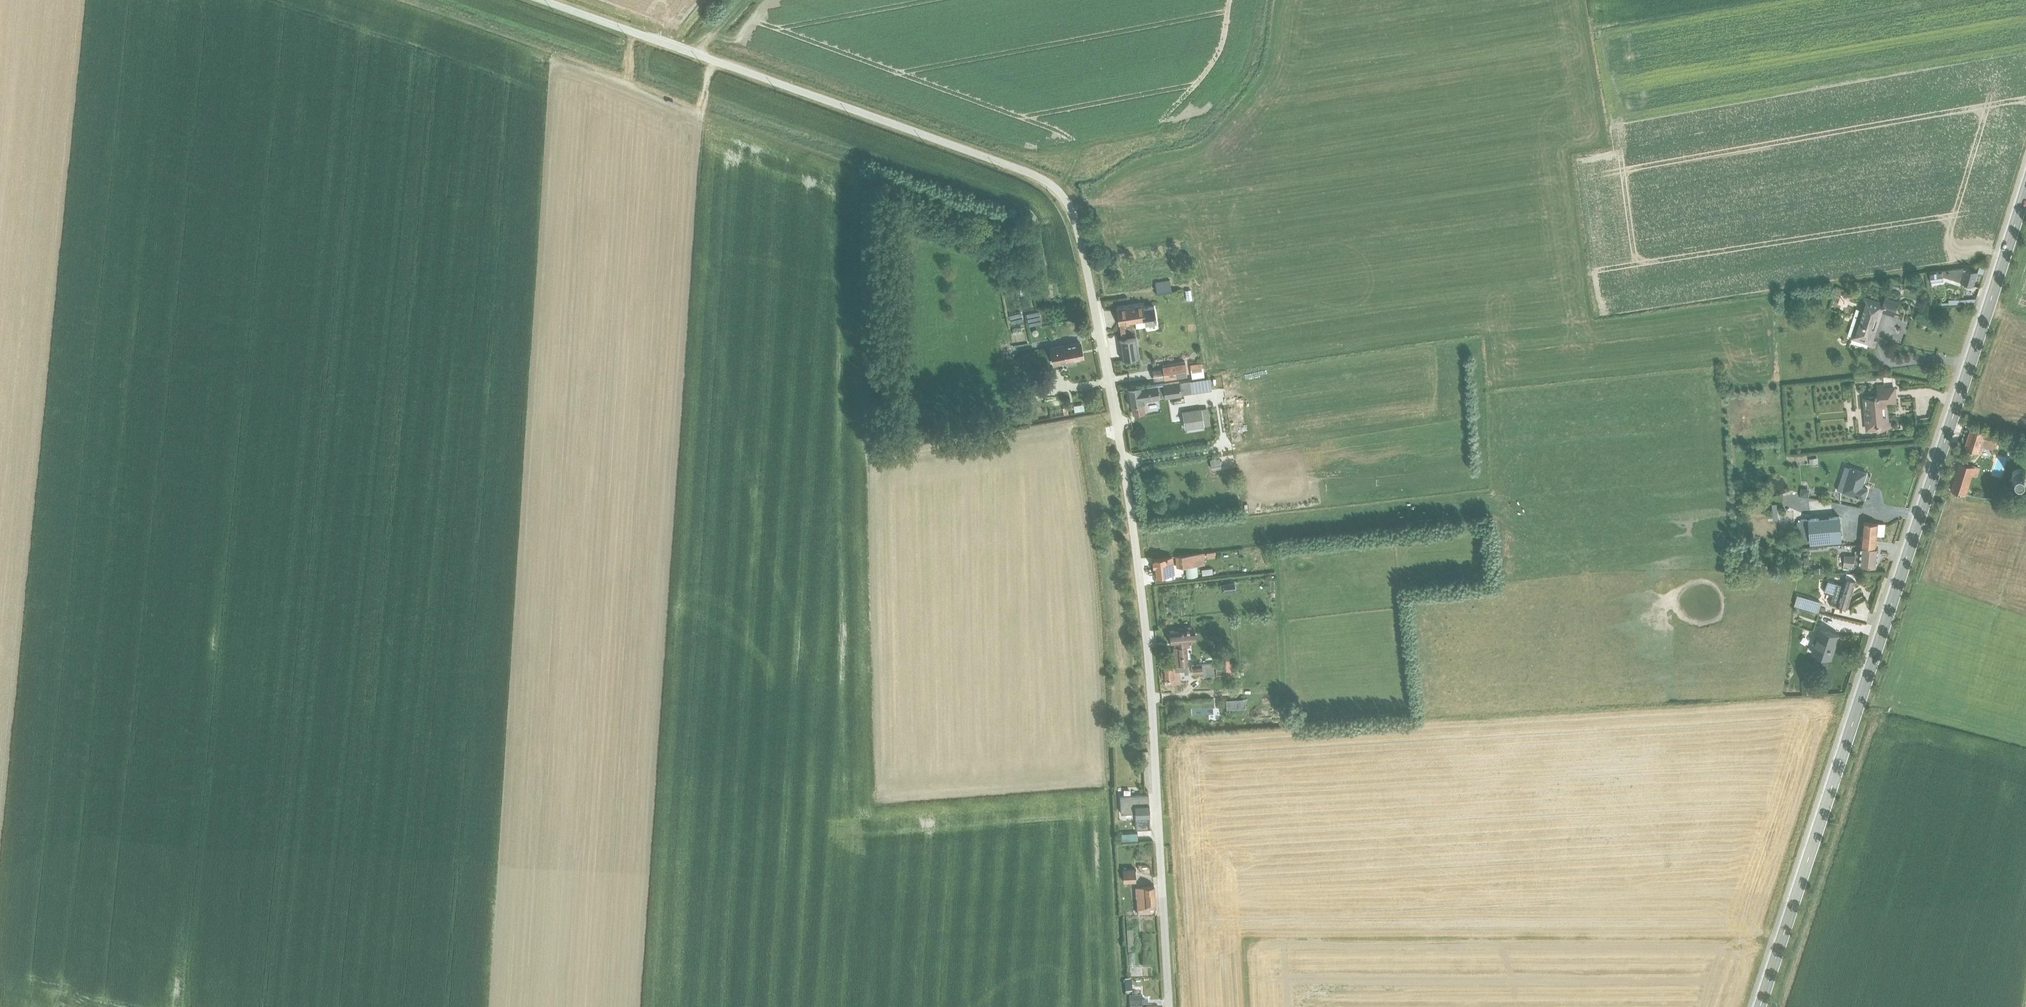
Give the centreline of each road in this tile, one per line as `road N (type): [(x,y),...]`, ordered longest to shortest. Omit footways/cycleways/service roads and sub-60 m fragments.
road 1 (unclassified): [(541,0),(1007,172),(1051,193),(1078,225),(1139,585),(1167,1006)]
road 2 (secondary): [(2025,187),(1760,1006)]

